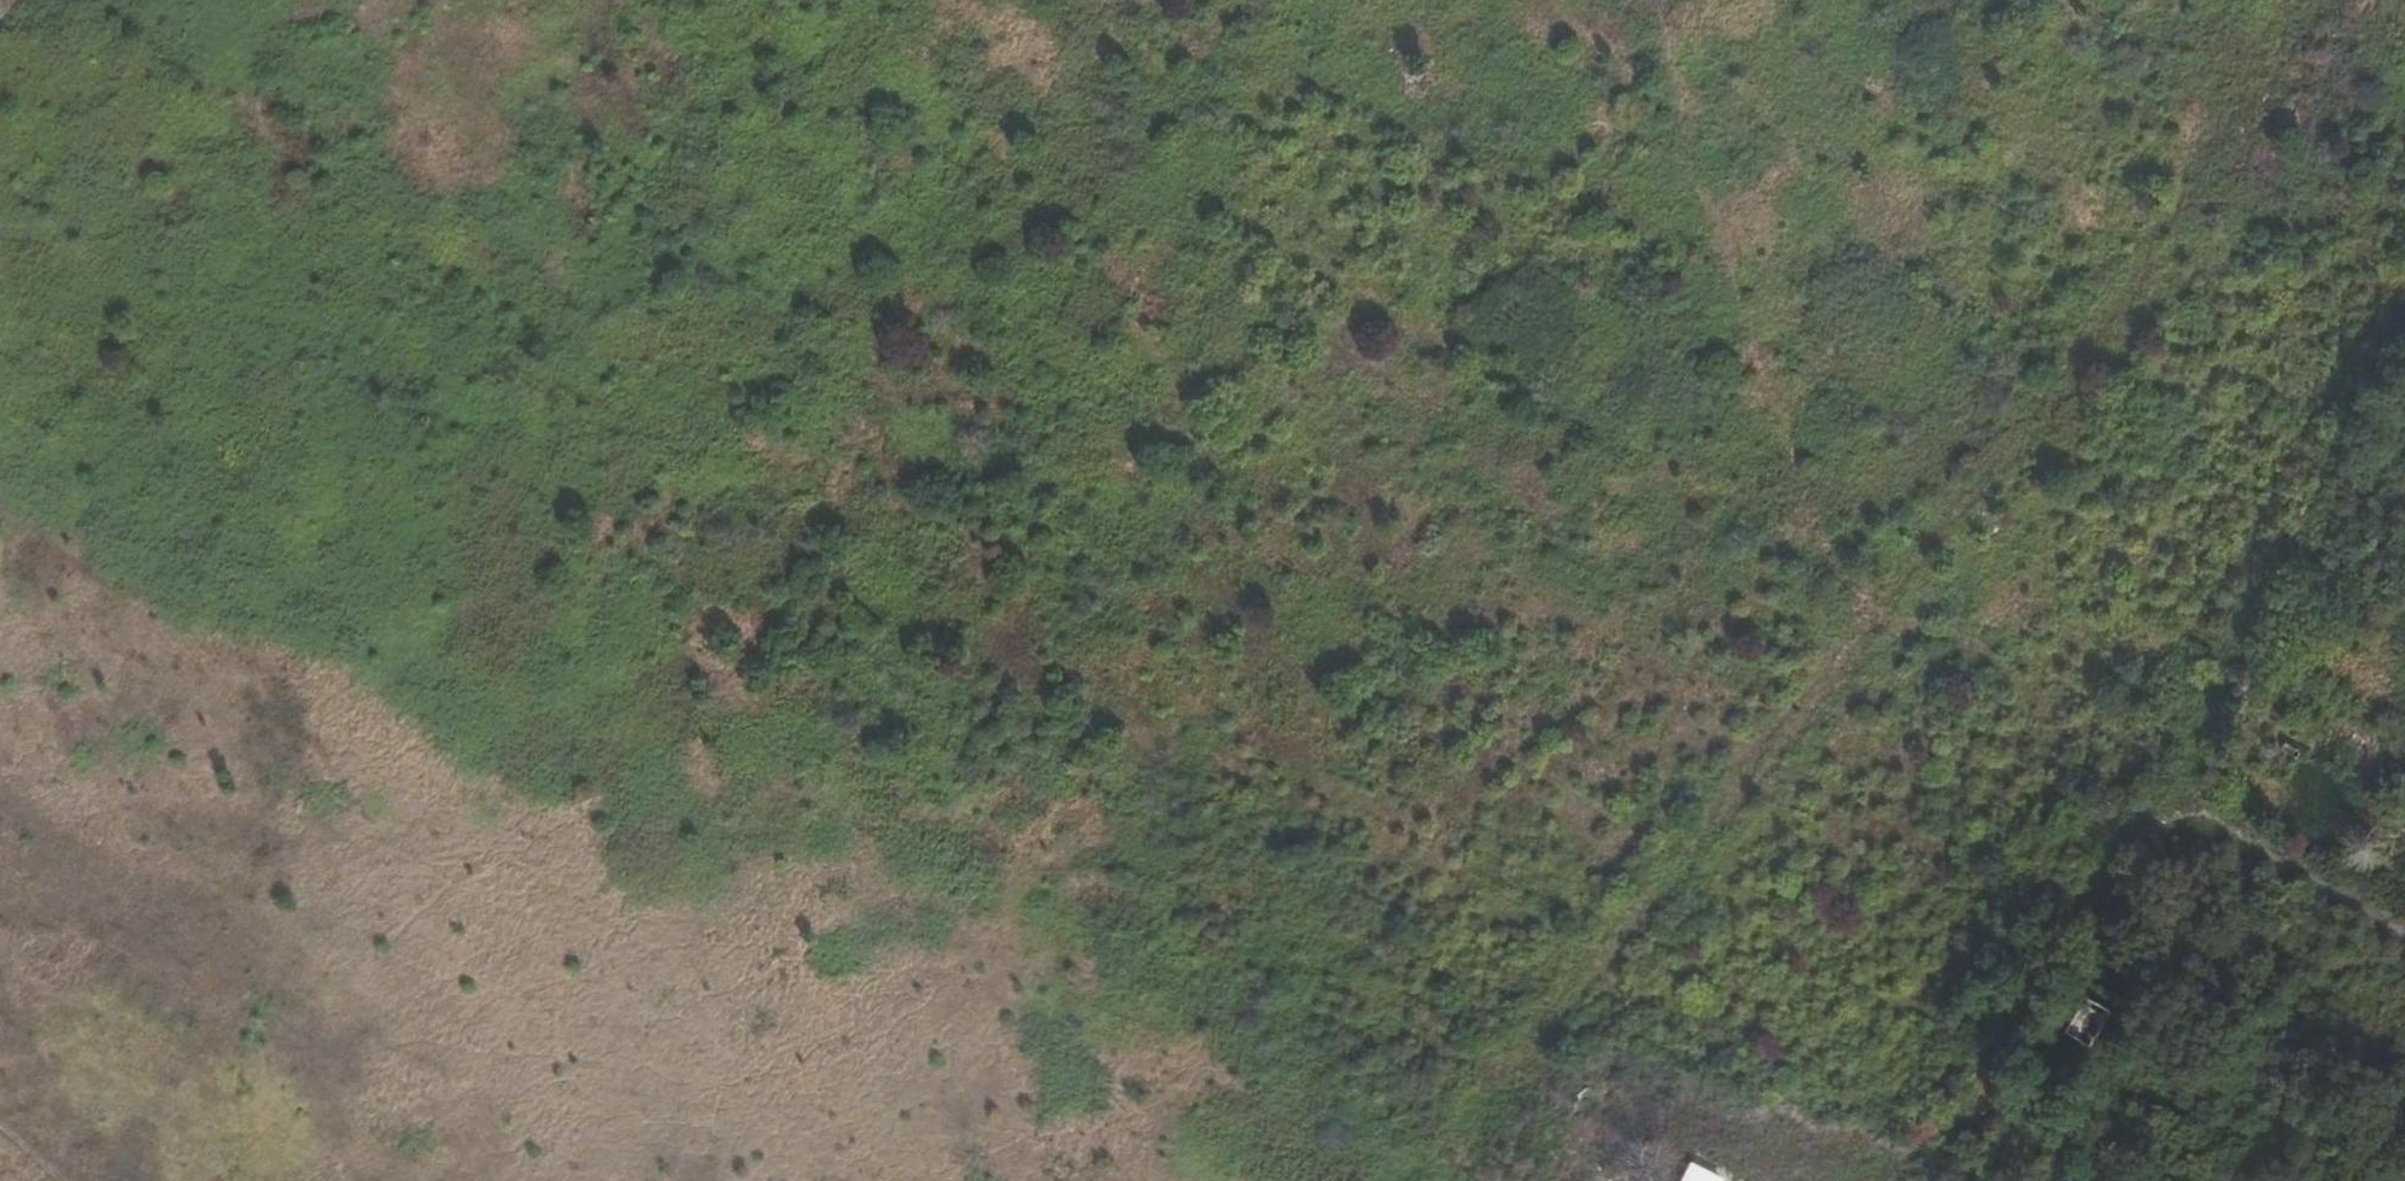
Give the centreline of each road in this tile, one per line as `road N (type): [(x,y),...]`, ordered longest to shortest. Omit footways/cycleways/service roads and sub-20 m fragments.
road 1 (unclassified): [(2210,822),(2404,945)]

